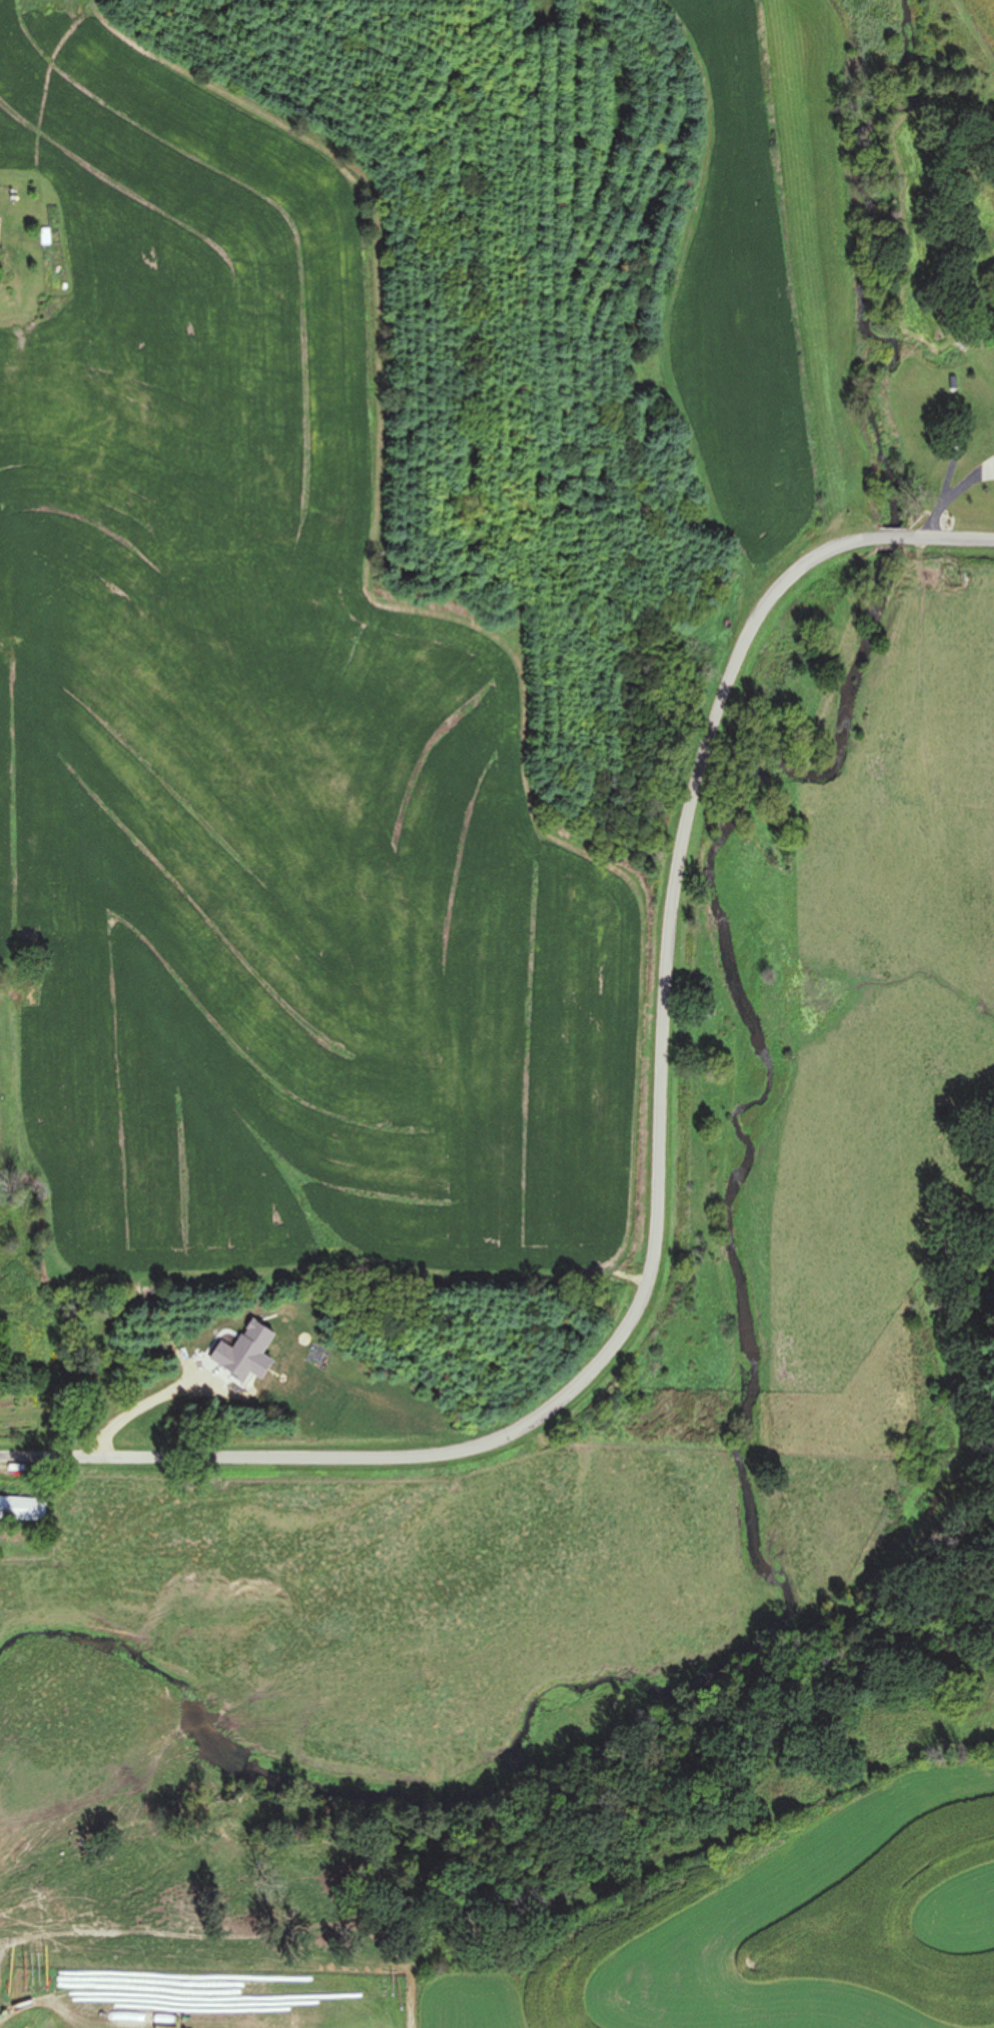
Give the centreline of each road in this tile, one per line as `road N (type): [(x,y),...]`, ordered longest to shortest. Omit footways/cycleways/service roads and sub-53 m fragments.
road 1 (residential): [(0,1460),(468,1464),(569,1407),(643,1325),(680,824),(734,659),(798,575),(867,542),(993,543)]

